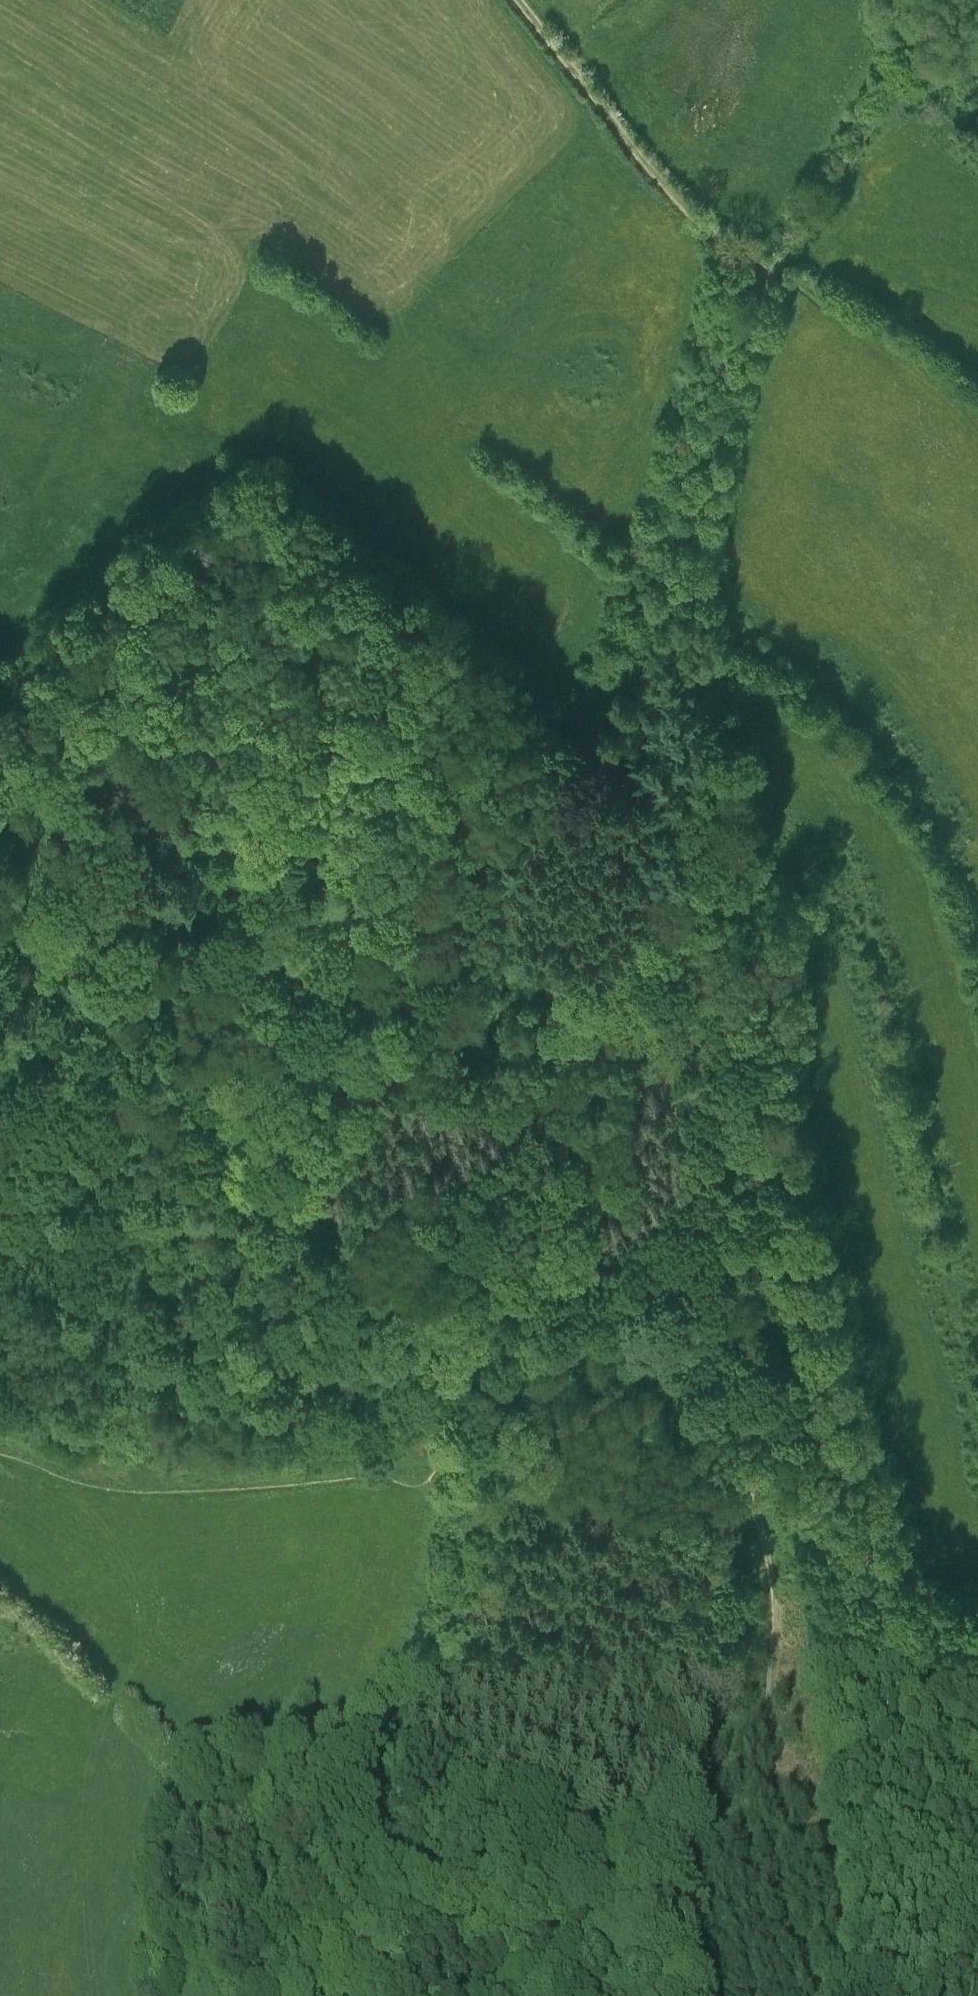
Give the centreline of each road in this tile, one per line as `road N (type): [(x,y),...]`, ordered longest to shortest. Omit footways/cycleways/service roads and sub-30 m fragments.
road 1 (track): [(758,1445),(756,1486),(772,1609),(772,1846),(780,1905),(814,1995)]
road 2 (track): [(769,272),(703,224),(655,175),(517,0)]
road 3 (track): [(769,272),(873,337),(977,432)]
road 4 (track): [(882,122),(806,244),(769,272)]

